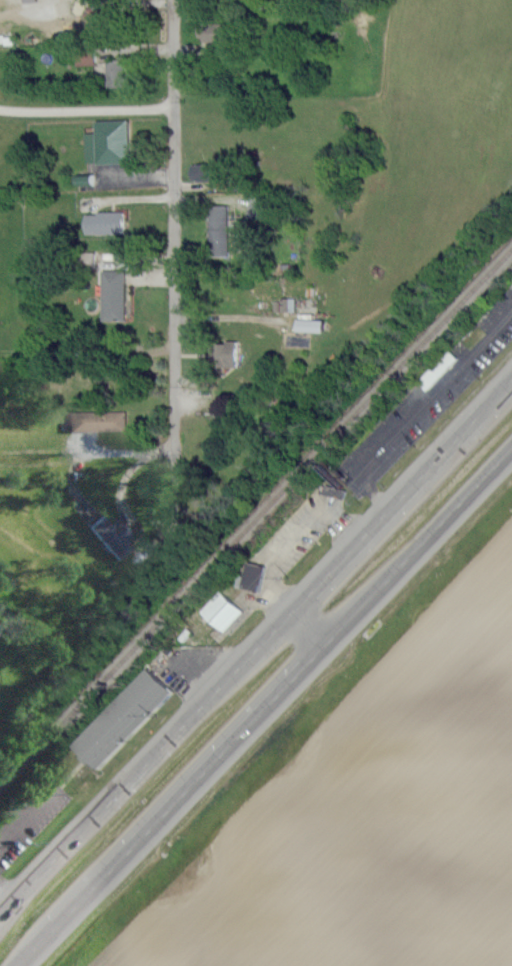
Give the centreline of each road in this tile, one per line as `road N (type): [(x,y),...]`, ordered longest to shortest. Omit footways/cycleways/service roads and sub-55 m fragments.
road 1 (trunk): [(511,378),(0,915)]
road 2 (trunk): [(18,965),(511,448)]
road 3 (residential): [(174,0),(174,445)]

